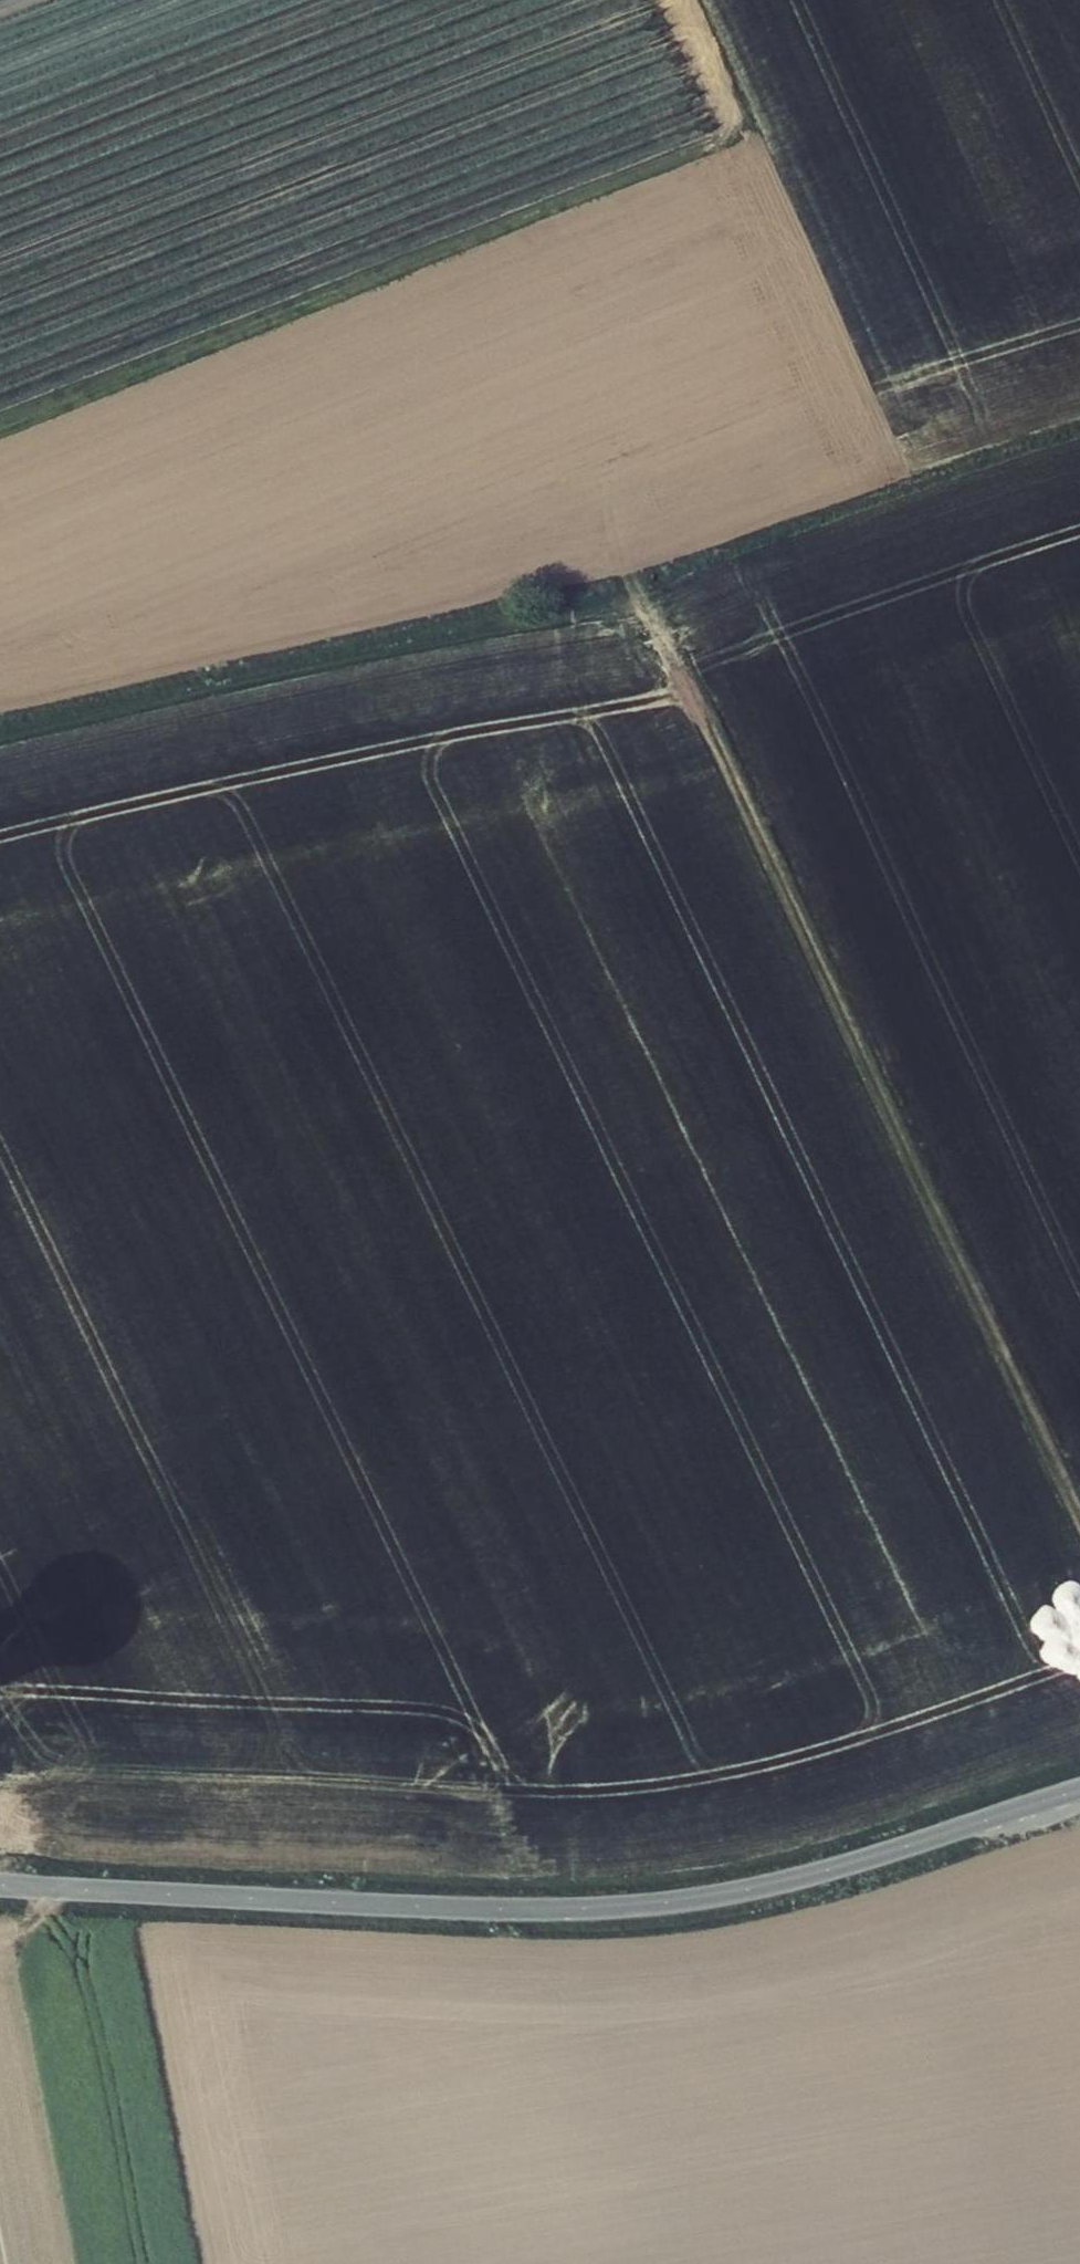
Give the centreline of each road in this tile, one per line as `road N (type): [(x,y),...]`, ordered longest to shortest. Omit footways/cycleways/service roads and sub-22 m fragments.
road 1 (track): [(1079,1533),(644,614),(0,758)]
road 2 (unclassified): [(1079,1790),(832,1870),(651,1905),(453,1909),(0,1885)]

